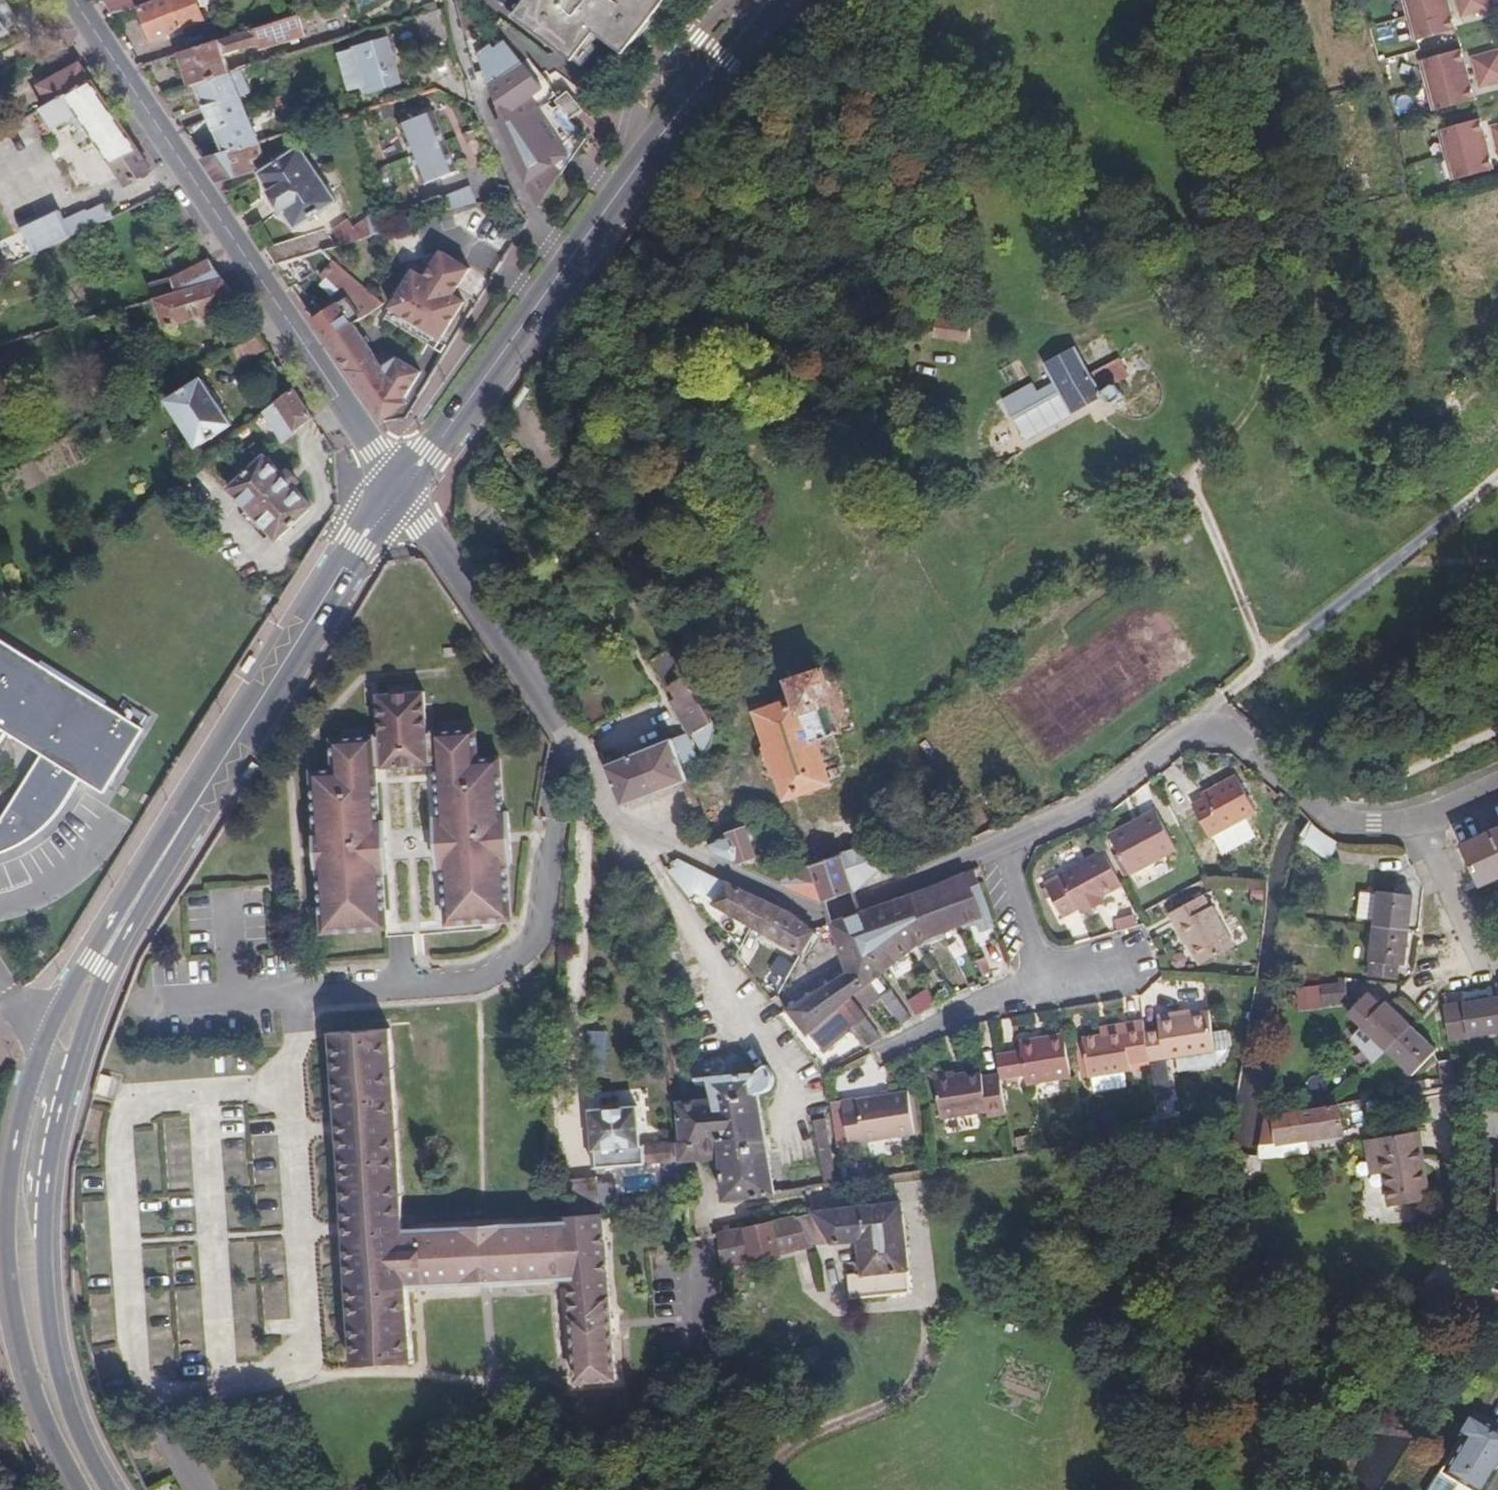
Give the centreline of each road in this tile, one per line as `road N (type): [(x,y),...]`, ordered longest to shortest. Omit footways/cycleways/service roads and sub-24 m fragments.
road 1 (secondary): [(147,873),(41,1051),(10,1191),(10,1265),(32,1381),(83,1489)]
road 2 (secondary): [(110,1489),(72,1416),(52,1343),(46,1178),(77,1052),(147,873)]
road 3 (secondary): [(398,490),(694,87),(771,0)]
road 4 (tertiary): [(398,490),(74,0)]
road 5 (residential): [(995,846),(1091,805),(1192,733),(1250,751),(1295,798),(1342,824),(1419,825)]
road 6 (secondary): [(147,873),(398,490)]
road 7 (residential): [(616,821),(810,913),(846,909),(995,846)]
road 8 (residential): [(792,1176),(789,1077),(616,821)]
road 9 (track): [(1497,476),(1265,662),(1192,733)]
road 10 (residential): [(616,821),(398,490)]
road 11 (track): [(1265,662),(1192,481)]
road 12 (residential): [(887,1056),(1043,982)]
road 13 (residential): [(1497,965),(1482,967),(1419,825)]
road 14 (residential): [(1043,982),(995,846)]

